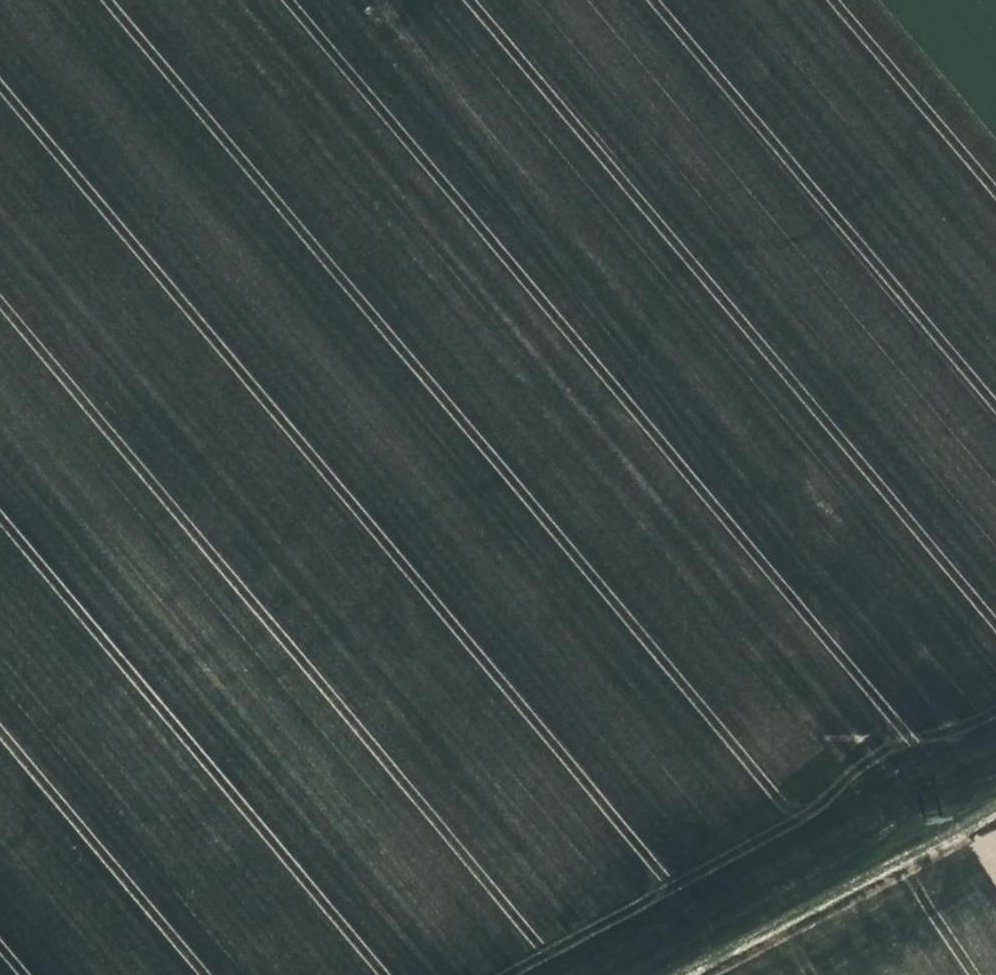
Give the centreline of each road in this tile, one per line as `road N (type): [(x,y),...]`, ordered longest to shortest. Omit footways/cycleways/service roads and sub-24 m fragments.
road 1 (track): [(699,974),(995,813)]

